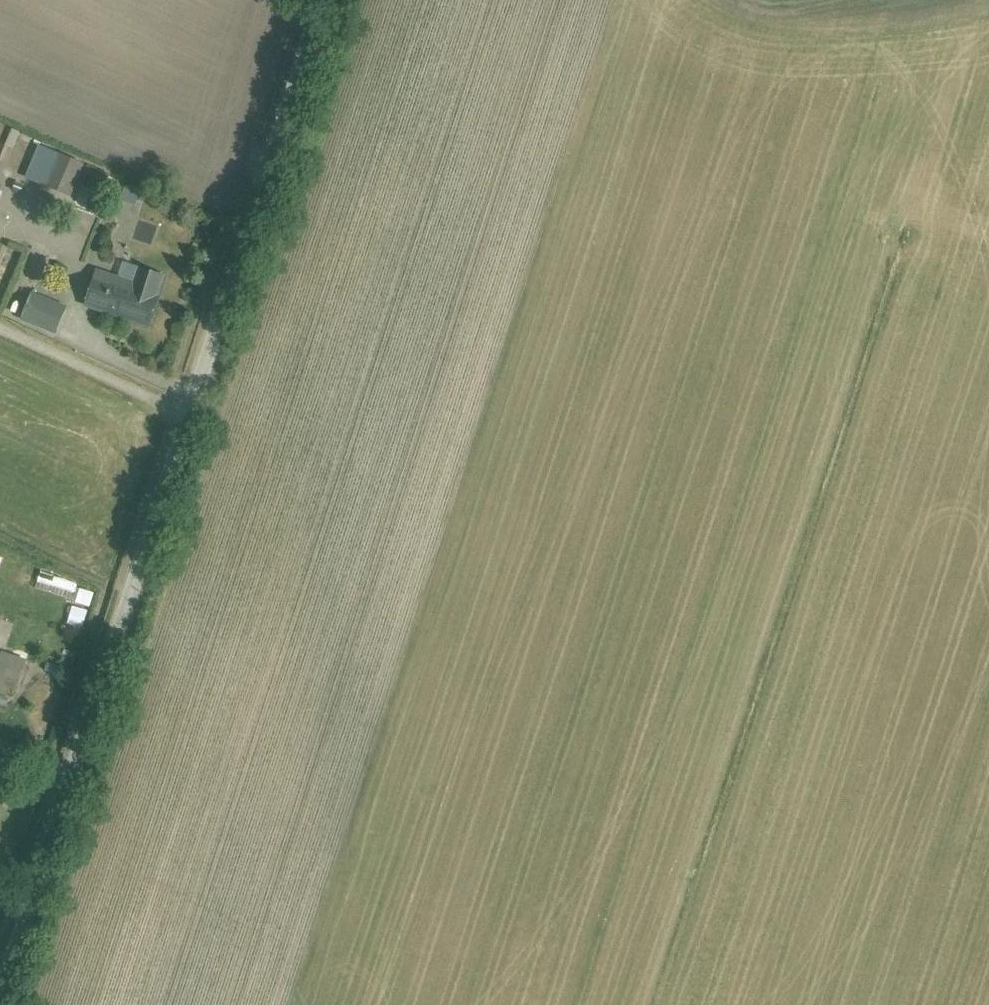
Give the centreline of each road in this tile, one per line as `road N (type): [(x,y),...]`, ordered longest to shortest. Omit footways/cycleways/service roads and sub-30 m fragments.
road 1 (unclassified): [(326,0),(0,996)]

